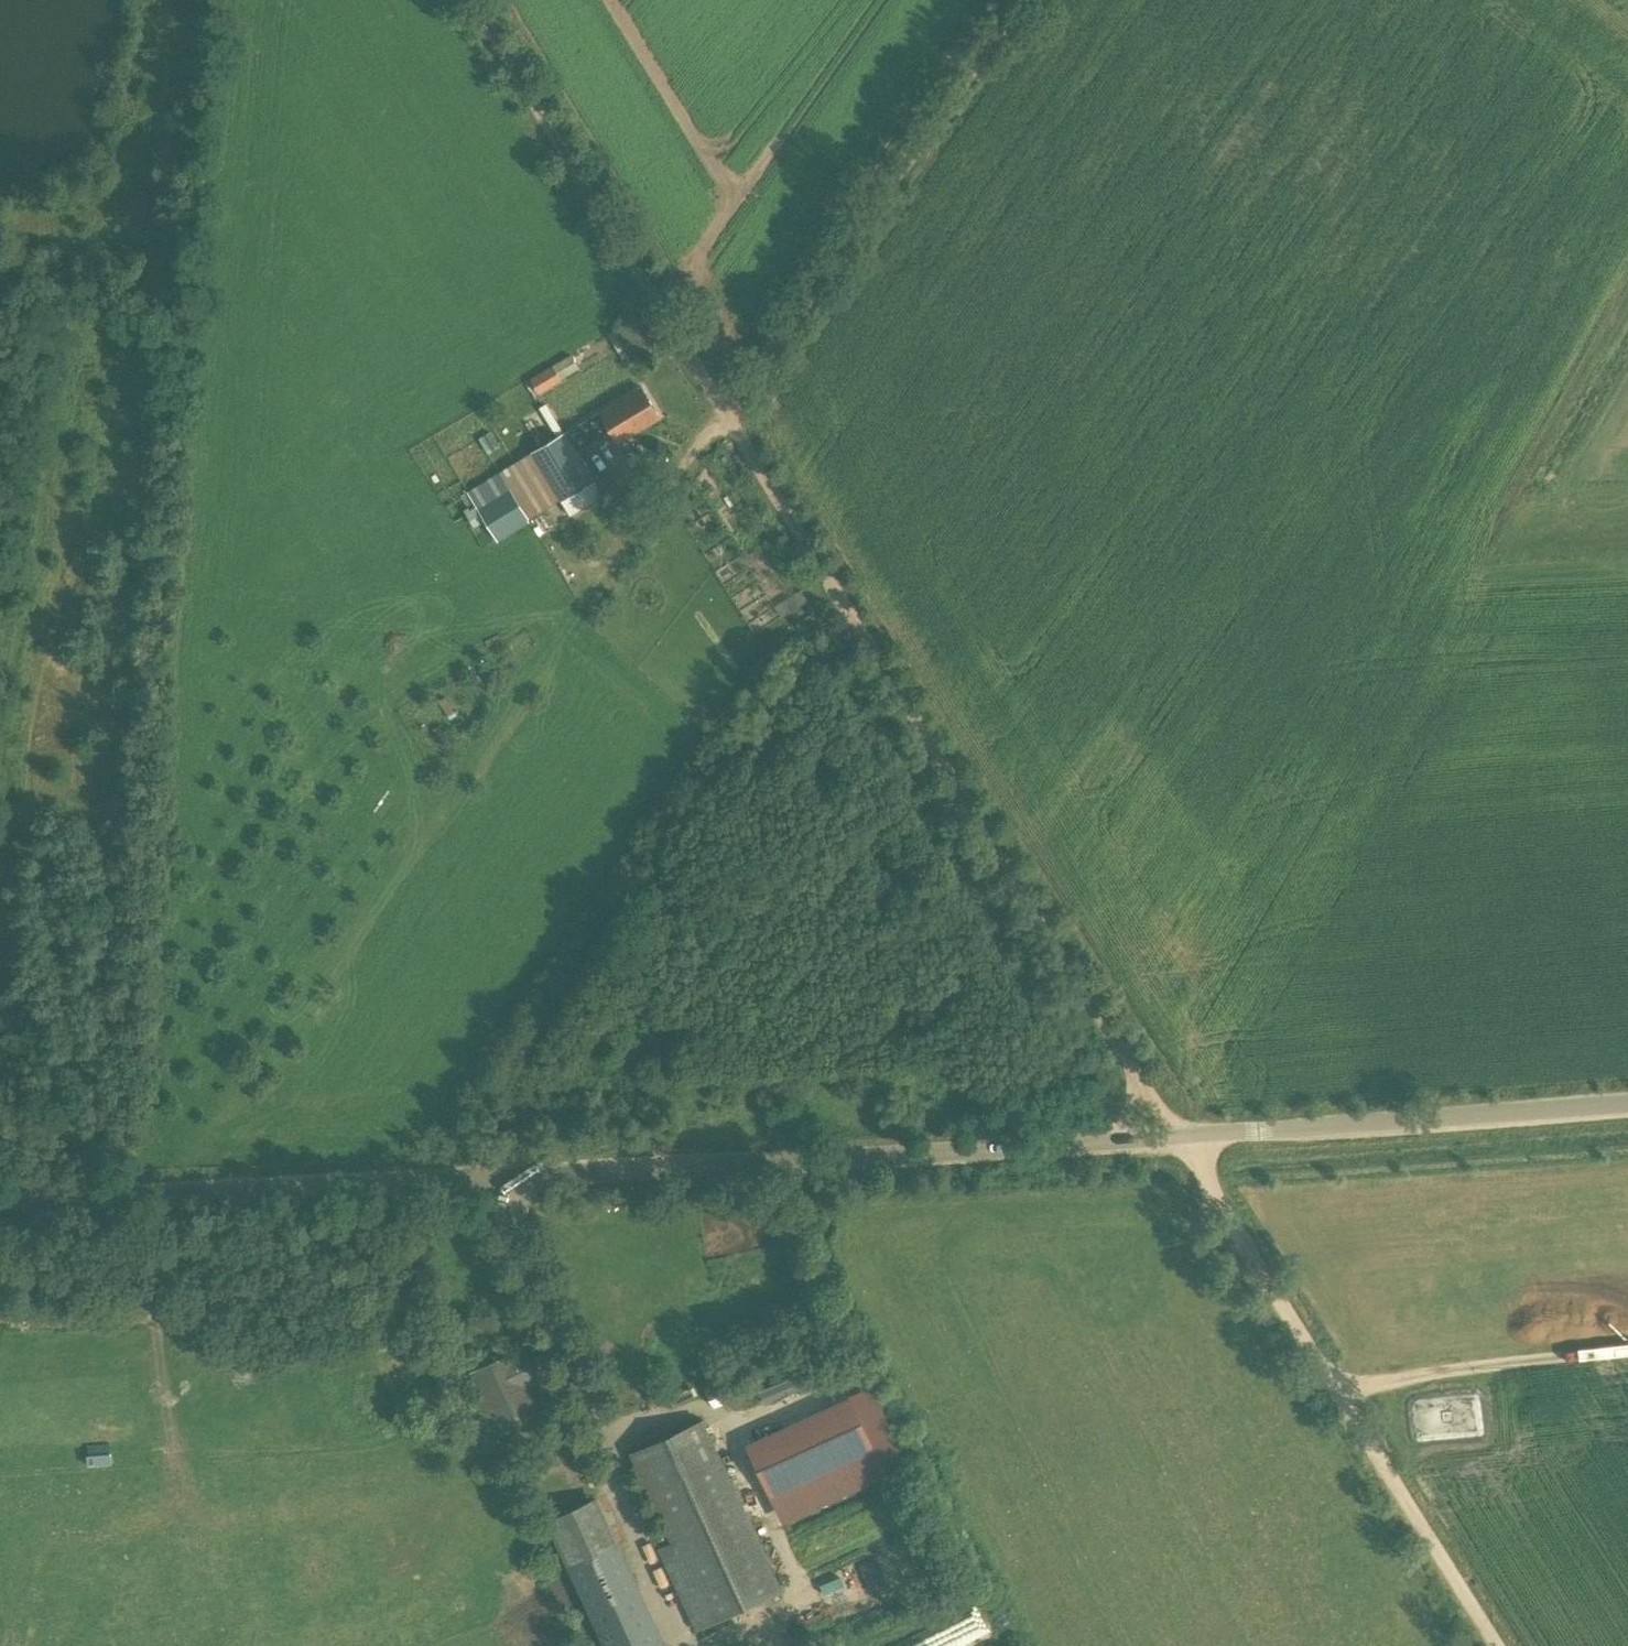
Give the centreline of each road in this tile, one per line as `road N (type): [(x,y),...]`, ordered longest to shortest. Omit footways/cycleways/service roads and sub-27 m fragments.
road 1 (unclassified): [(0,1198),(1185,1138),(1627,1104)]
road 2 (track): [(726,413),(1501,1645)]
road 3 (track): [(726,413),(1020,0)]
road 4 (track): [(469,0),(726,413)]

